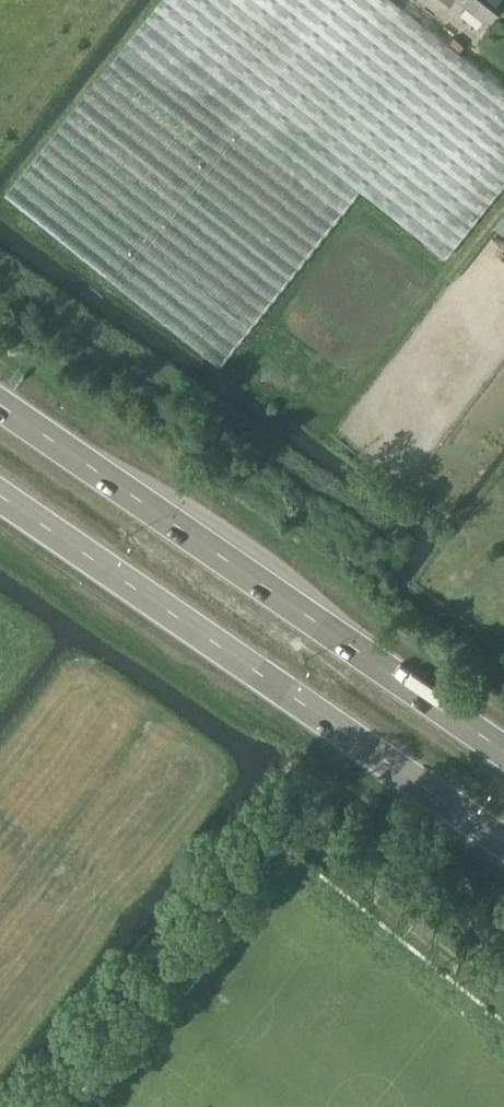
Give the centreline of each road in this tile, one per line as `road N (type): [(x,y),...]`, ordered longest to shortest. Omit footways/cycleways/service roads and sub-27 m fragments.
road 1 (primary): [(0,494),(503,842)]
road 2 (primary): [(503,750),(0,404)]

